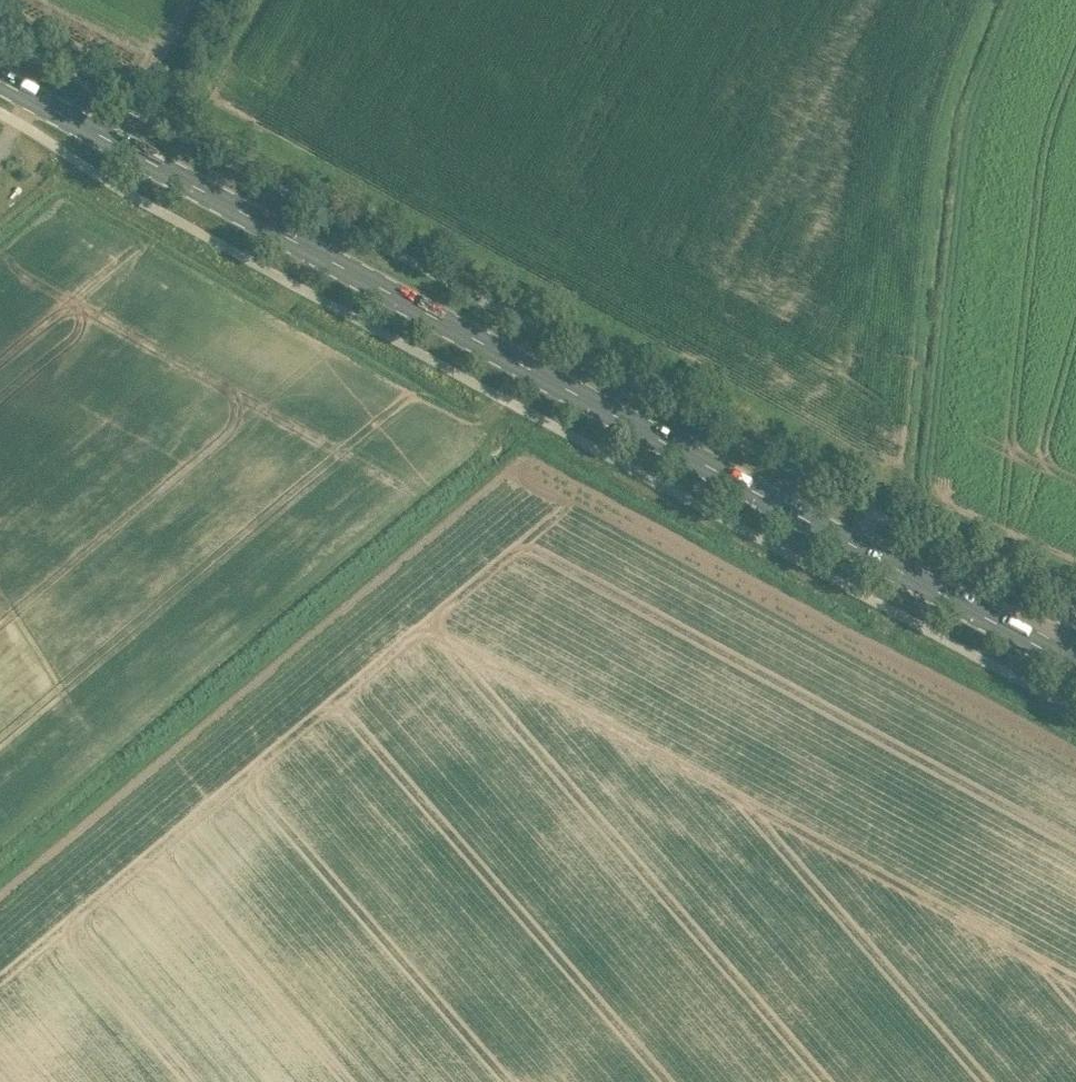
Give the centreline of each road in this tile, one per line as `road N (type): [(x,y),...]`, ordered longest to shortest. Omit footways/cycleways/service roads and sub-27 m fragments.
road 1 (secondary): [(1075,666),(0,81)]

